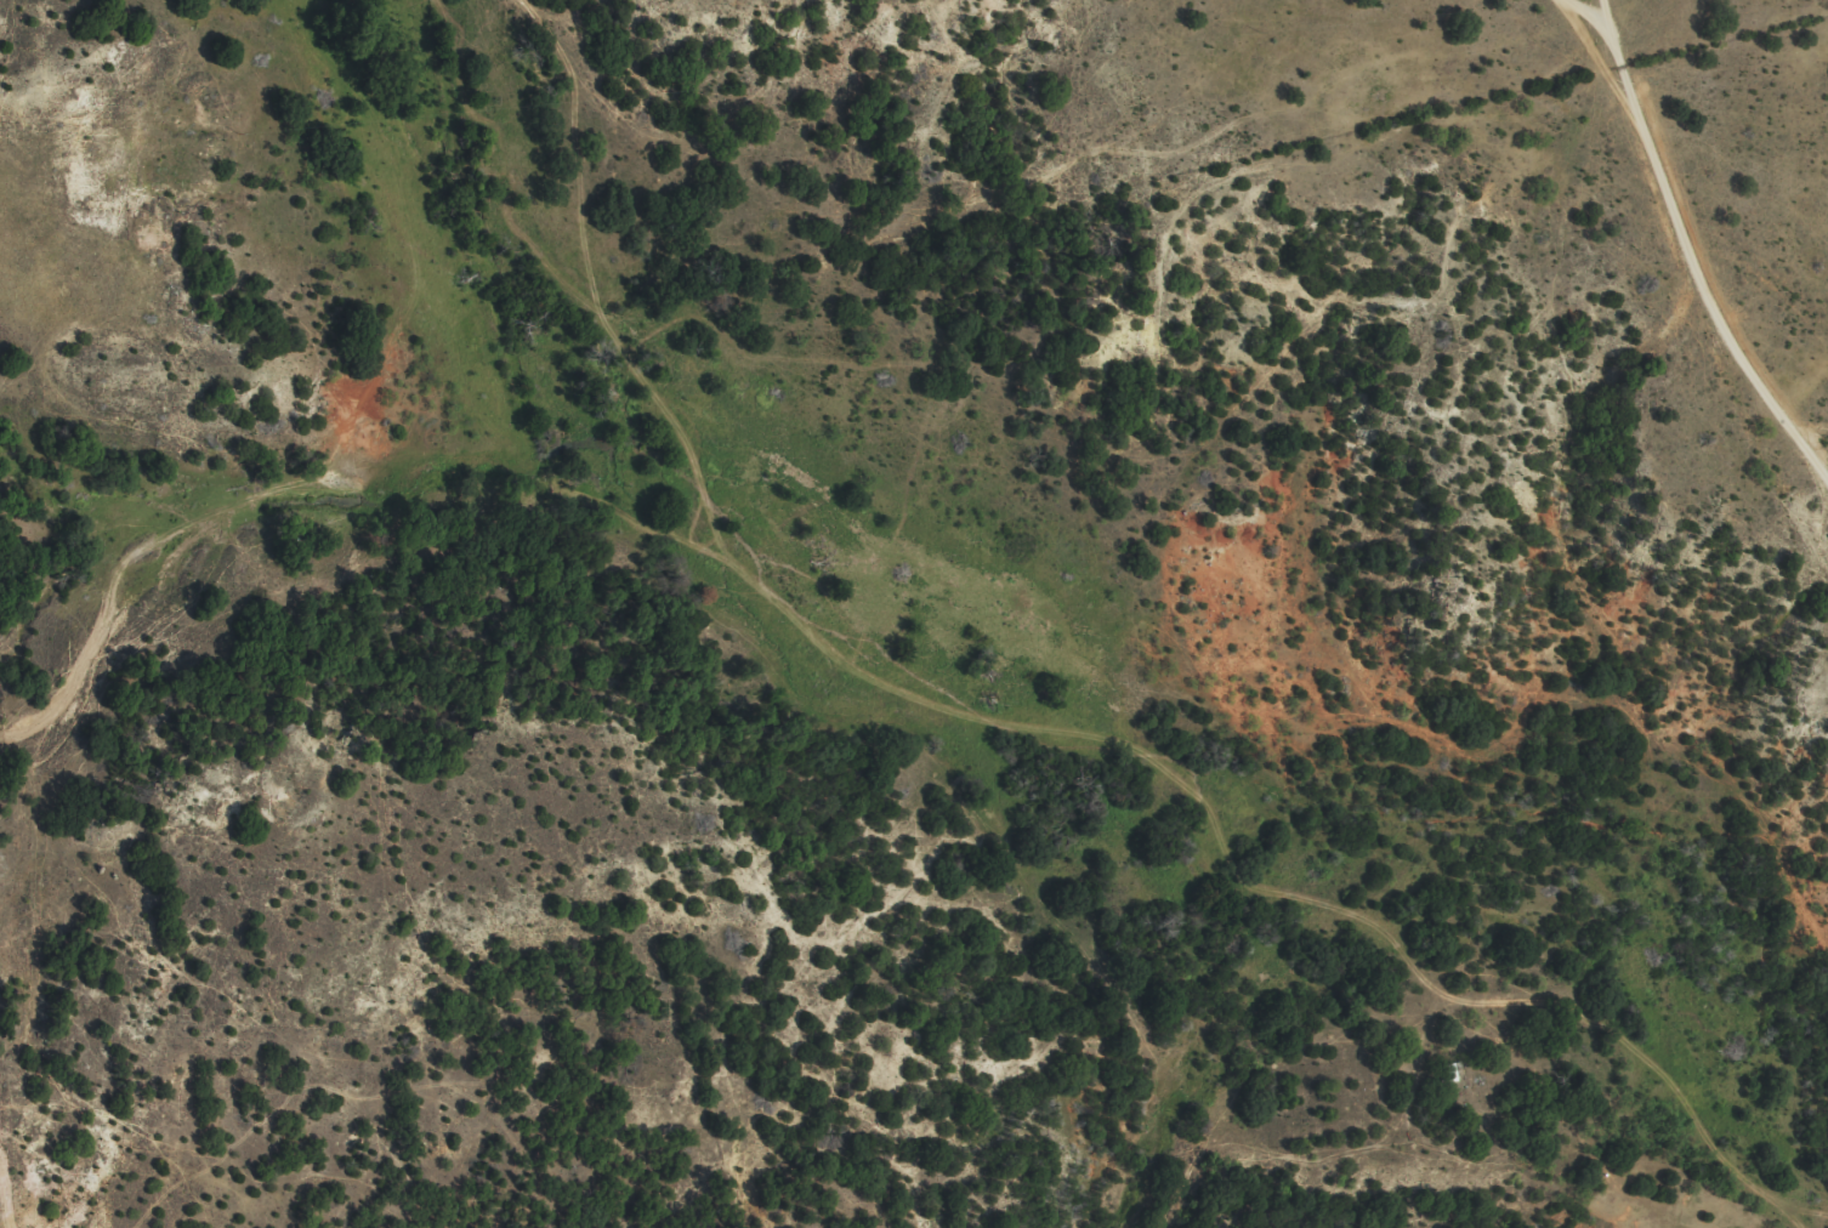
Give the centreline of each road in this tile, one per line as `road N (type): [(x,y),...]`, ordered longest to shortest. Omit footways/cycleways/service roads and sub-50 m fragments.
road 1 (residential): [(1564,0),(1593,17),(1613,45),(1696,275),(1725,336),(1827,495)]

